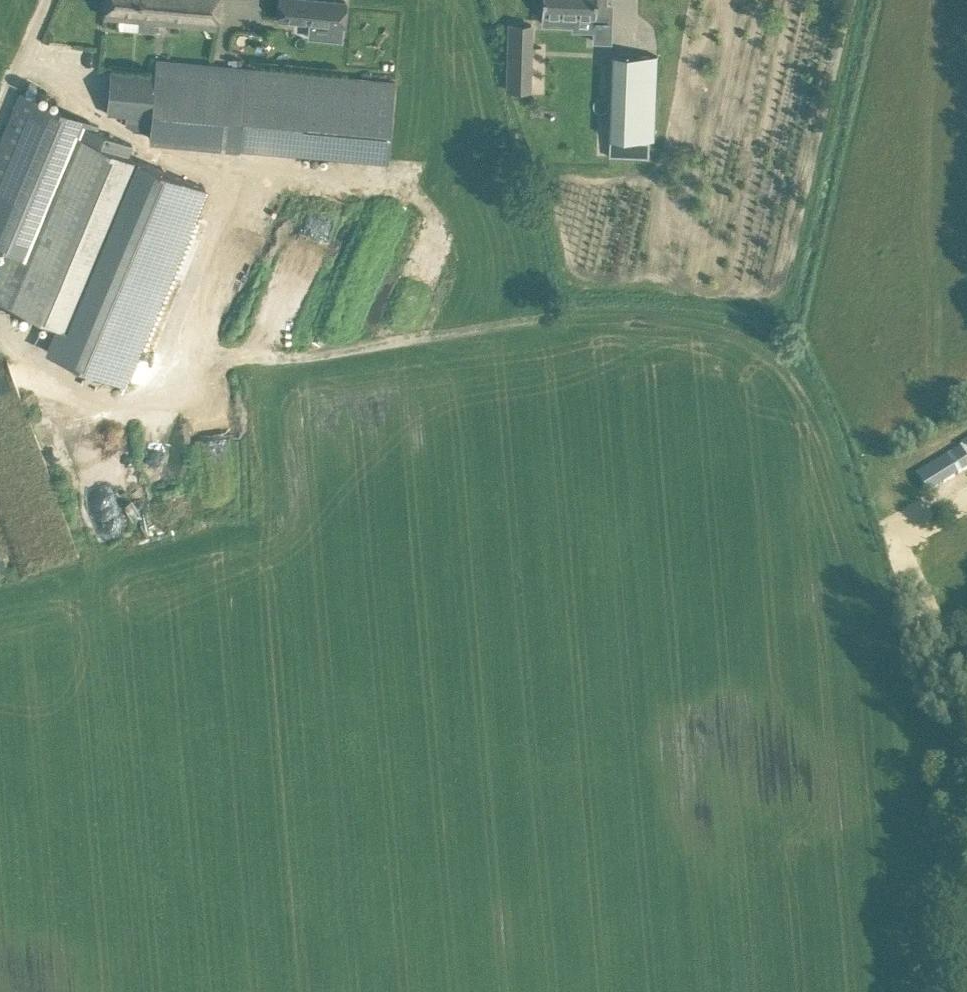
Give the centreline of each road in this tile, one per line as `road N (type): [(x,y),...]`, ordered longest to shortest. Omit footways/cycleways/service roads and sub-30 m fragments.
road 1 (track): [(966,772),(953,781),(966,947)]

